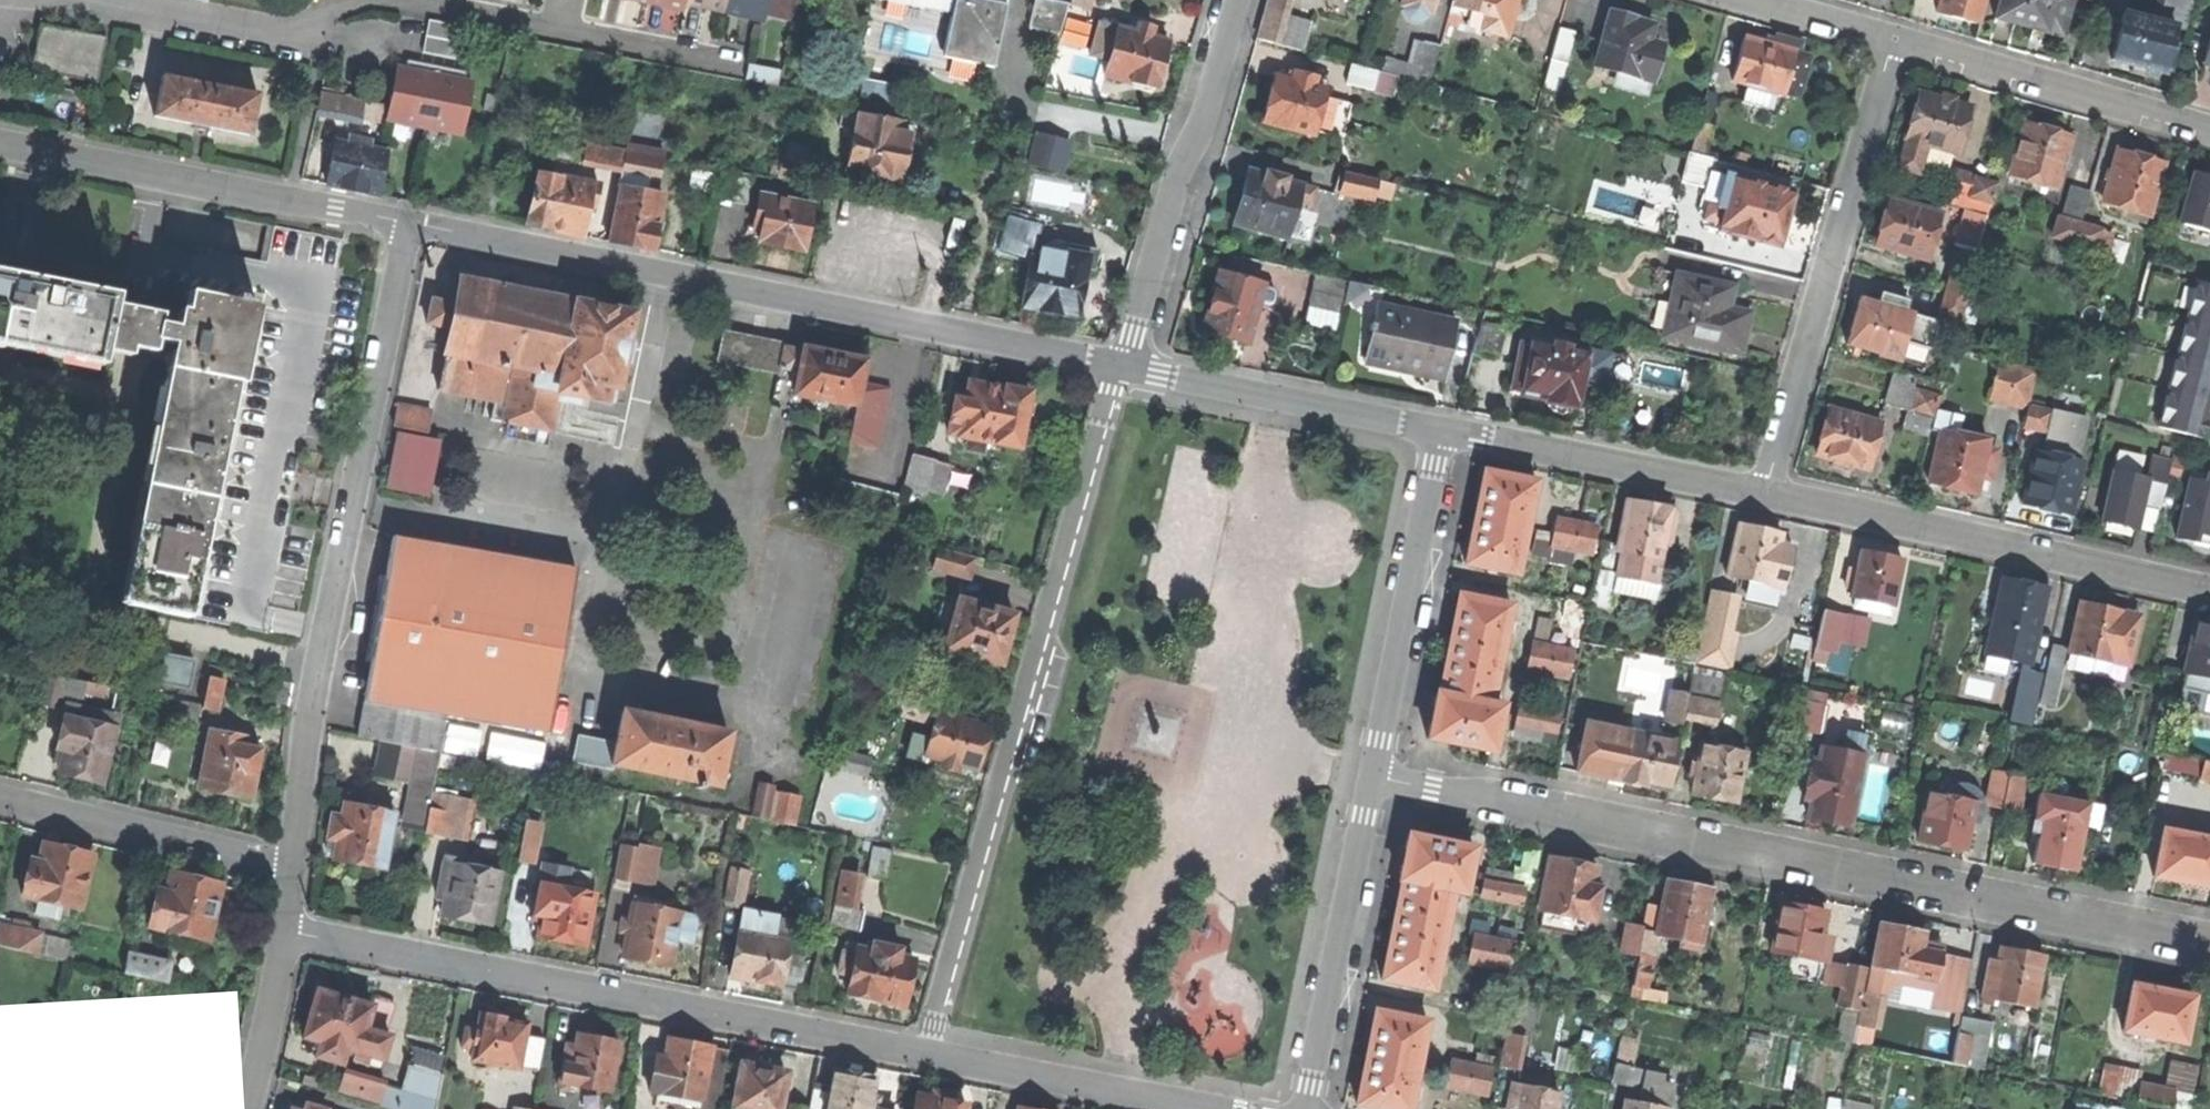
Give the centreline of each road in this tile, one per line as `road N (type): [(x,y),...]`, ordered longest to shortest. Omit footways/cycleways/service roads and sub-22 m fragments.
road 1 (residential): [(1371,778),(2209,944)]
road 2 (residential): [(410,223),(1119,366)]
road 3 (residential): [(1119,366),(923,1053)]
road 4 (residential): [(410,223),(312,703),(292,868)]
road 5 (residential): [(285,932),(923,1053)]
road 6 (residential): [(1764,494),(1893,36)]
road 7 (residential): [(1764,494),(2209,591)]
road 8 (residential): [(1119,366),(1238,0)]
road 9 (residential): [(1371,778),(1445,430)]
road 10 (residential): [(1309,1108),(1371,778)]
road 11 (residential): [(1119,366),(1445,430)]
road 12 (residential): [(1893,36),(2209,128)]
road 13 (residential): [(1445,430),(1764,494)]
road 14 (residential): [(0,797),(292,868)]
road 15 (residential): [(0,143),(292,201)]
road 16 (residential): [(923,1053),(1210,1108)]
road 17 (residential): [(104,0),(264,30),(325,20)]
road 18 (residential): [(325,20),(292,201)]
road 19 (residential): [(560,27),(739,63)]
road 20 (residential): [(285,932),(250,1108)]
road 21 (residential): [(403,0),(560,27)]
road 22 (residential): [(1743,0),(1893,36)]
road 23 (residential): [(292,201),(410,223)]

